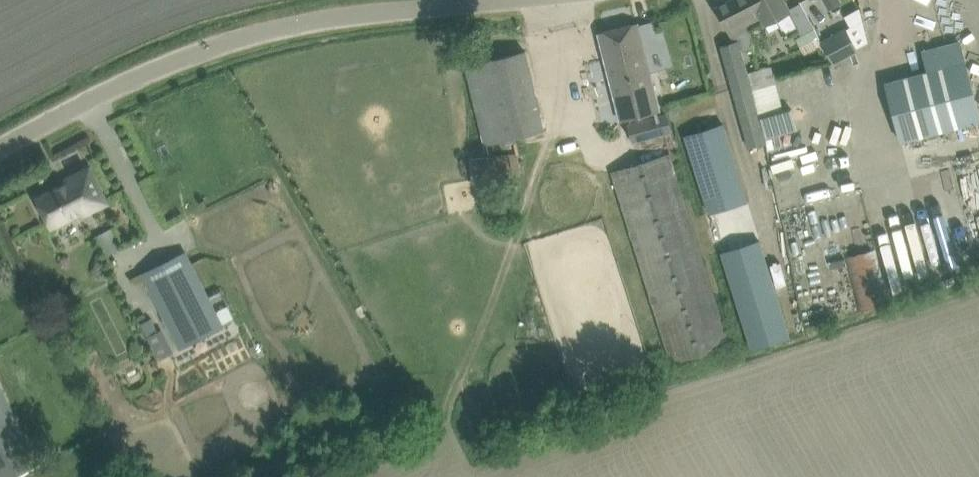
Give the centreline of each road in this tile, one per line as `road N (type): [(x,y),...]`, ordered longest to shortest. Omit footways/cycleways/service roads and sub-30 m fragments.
road 1 (unclassified): [(0,150),(144,75),(274,29),(346,14),(525,0)]

